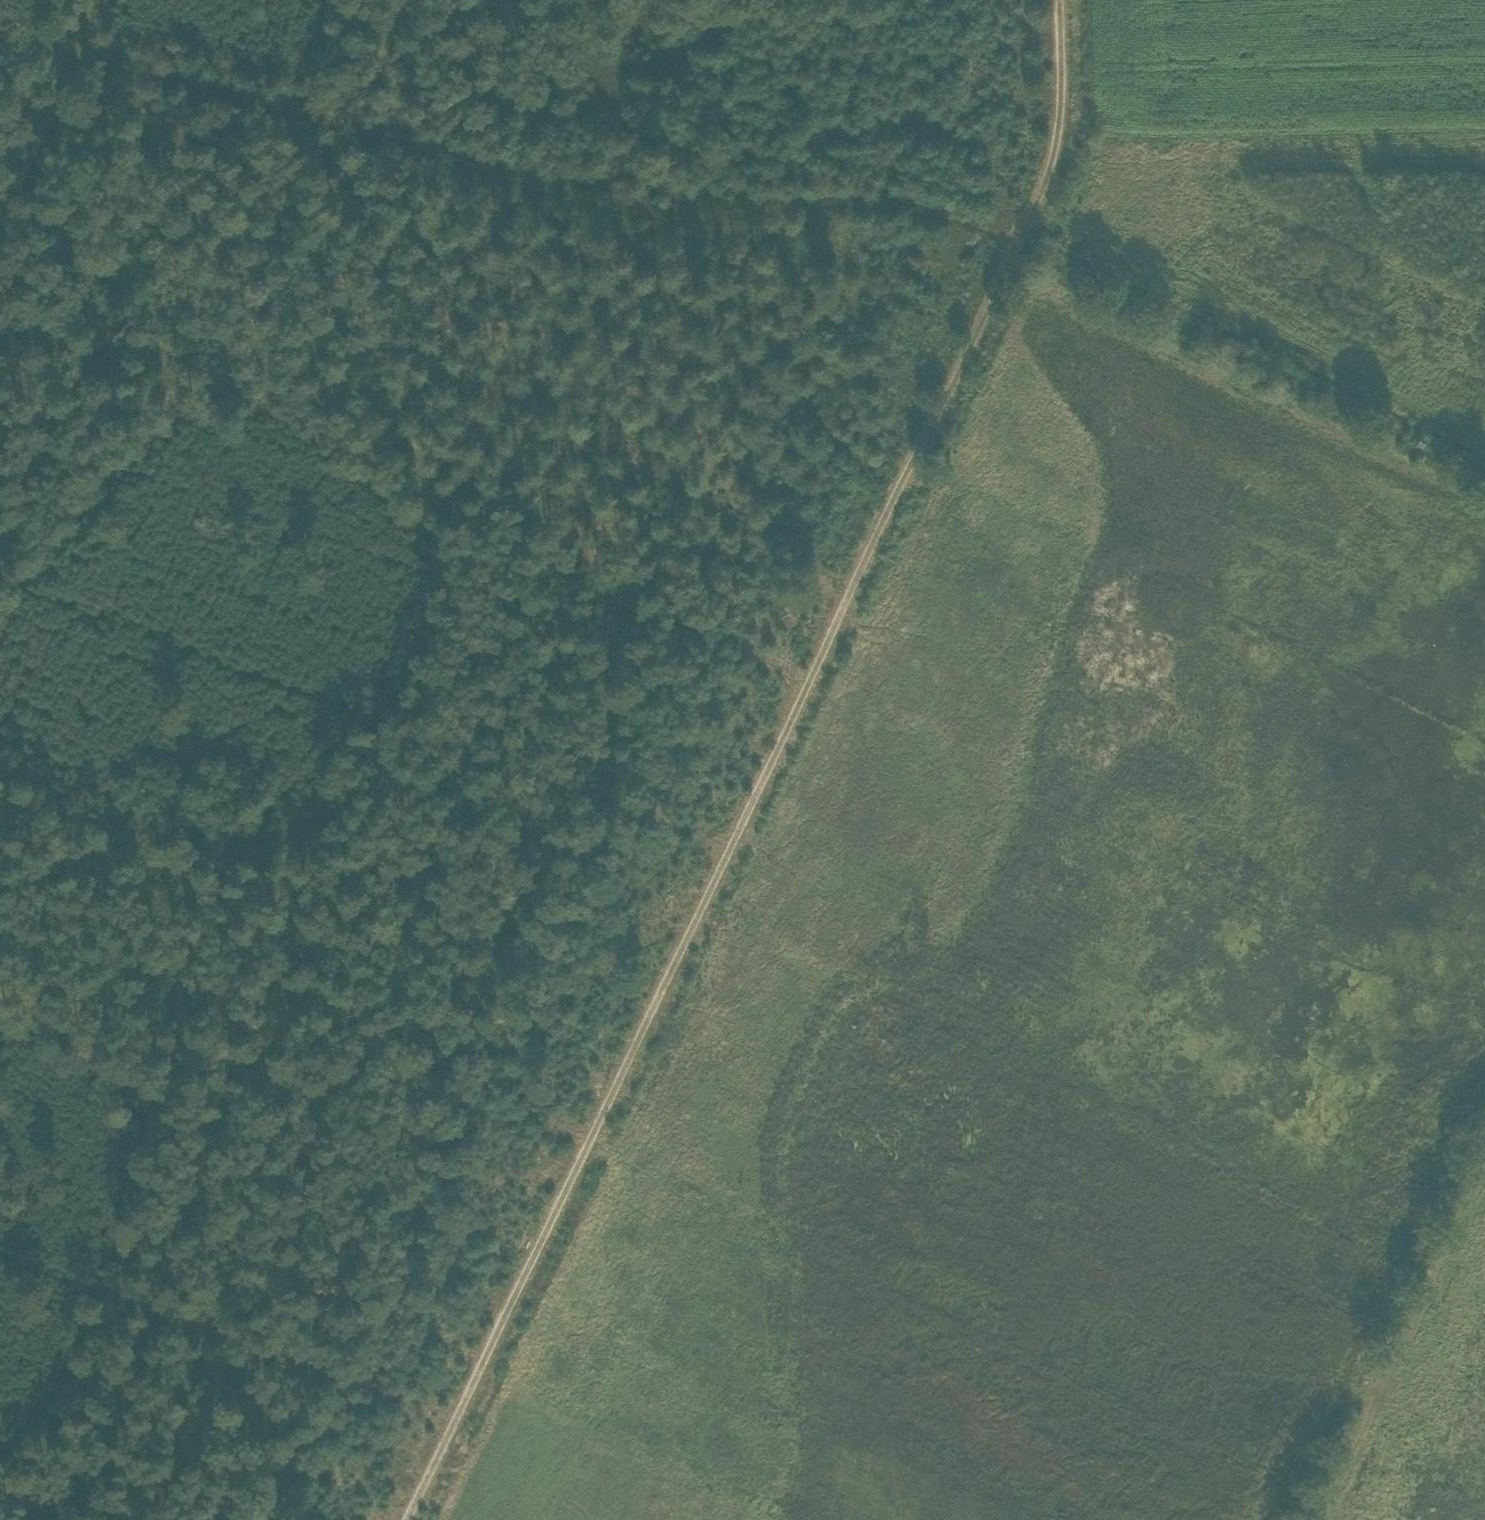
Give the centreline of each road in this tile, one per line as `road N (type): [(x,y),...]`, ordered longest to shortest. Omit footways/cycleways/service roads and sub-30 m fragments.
road 1 (track): [(1059,0),(1056,146),(1031,218),(408,1519)]
road 2 (track): [(1021,238),(883,199),(643,212),(73,47)]
road 3 (track): [(1484,443),(1136,270),(1099,234),(1031,218)]
road 4 (track): [(1484,1165),(1316,1519)]
road 5 (track): [(90,0),(0,211)]

